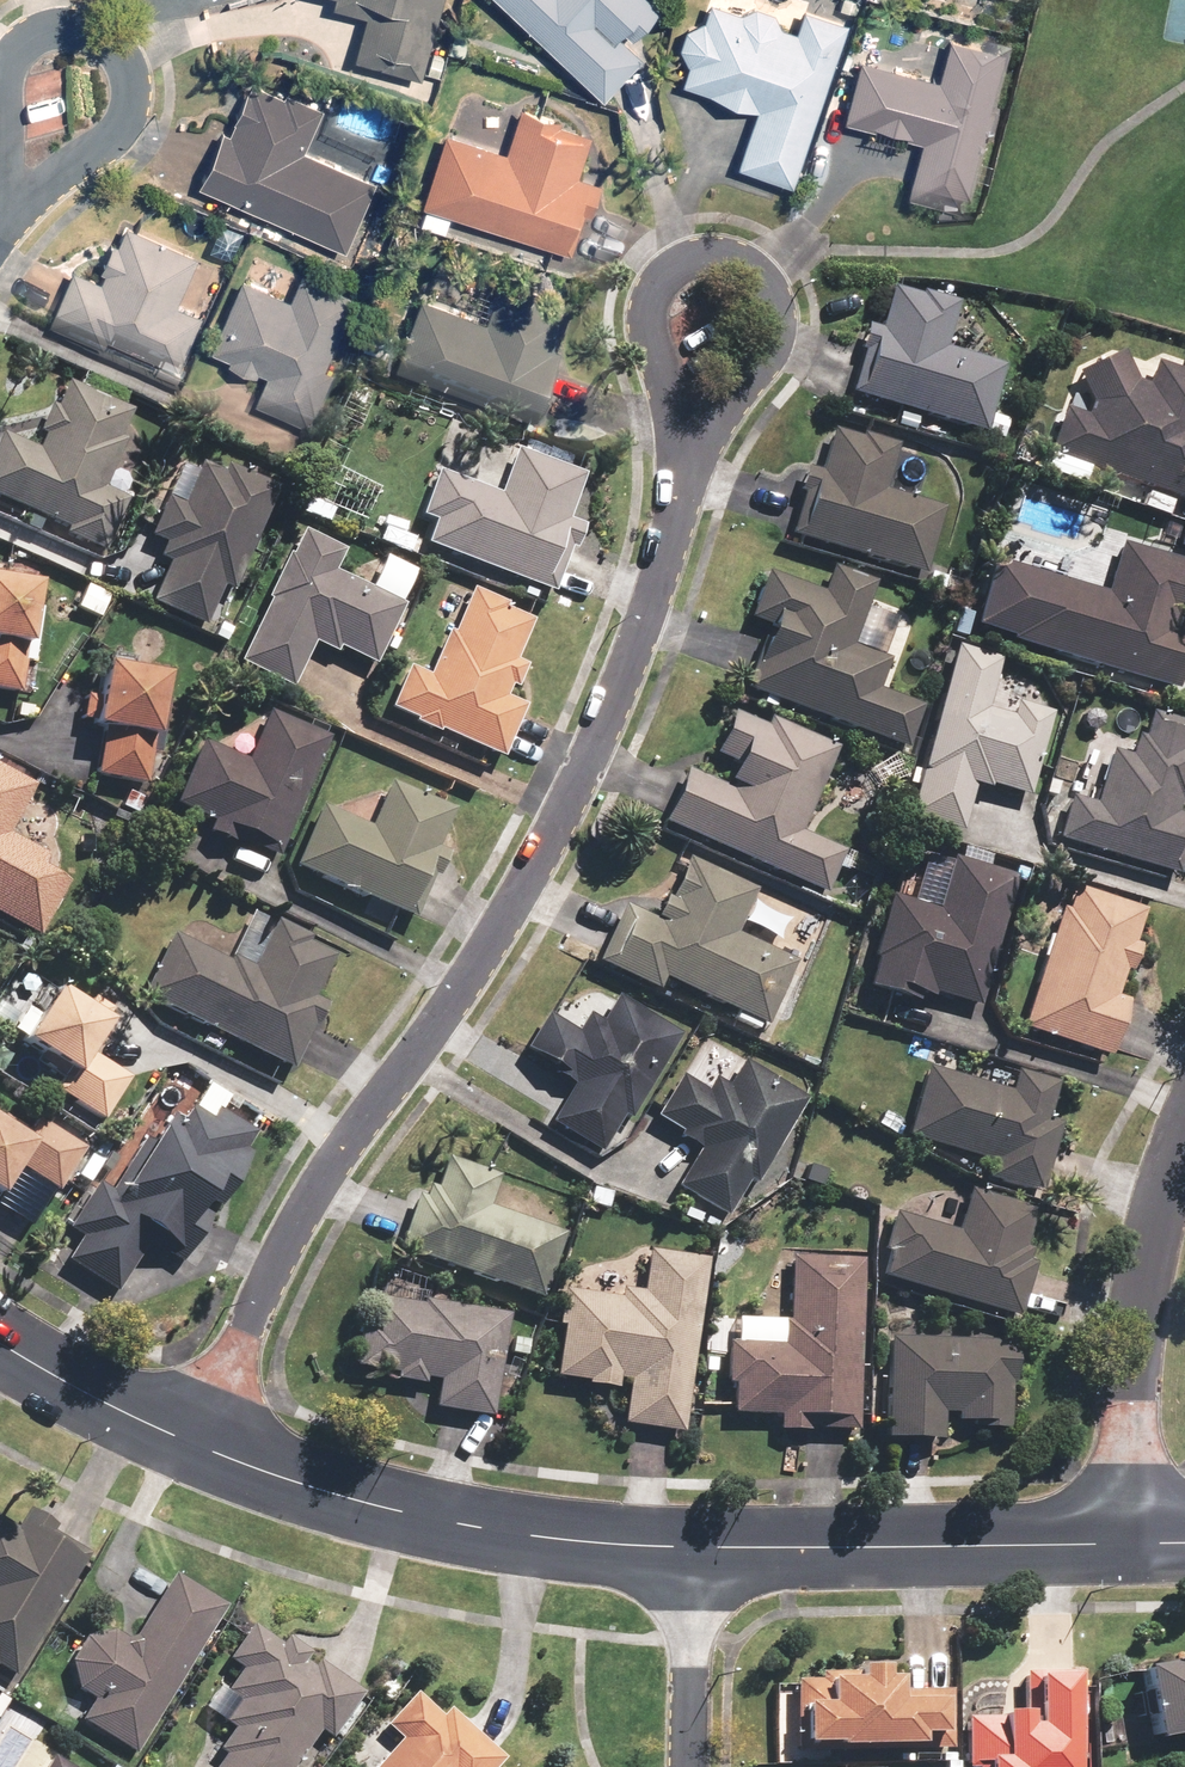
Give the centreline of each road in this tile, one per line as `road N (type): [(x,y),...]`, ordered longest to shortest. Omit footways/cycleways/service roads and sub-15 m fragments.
road 1 (residential): [(682,467),(641,617),(579,773),(485,953),(361,1120),(298,1222),(191,1440)]
road 2 (residential): [(191,1440),(362,1502),(504,1535),(691,1553)]
road 3 (residential): [(682,467),(763,371),(775,327),(761,281),(738,258),(686,258),(658,279),(641,321),(661,388)]
road 4 (residential): [(691,1553),(1124,1538)]
road 5 (residential): [(1184,1130),(1153,1233),(1124,1538)]
road 6 (residential): [(0,69),(7,45),(74,15),(115,54),(126,95),(113,124)]
road 7 (residential): [(0,1342),(191,1440)]
road 8 (residential): [(691,1553),(683,1766)]
road 9 (residential): [(113,124),(0,200)]

